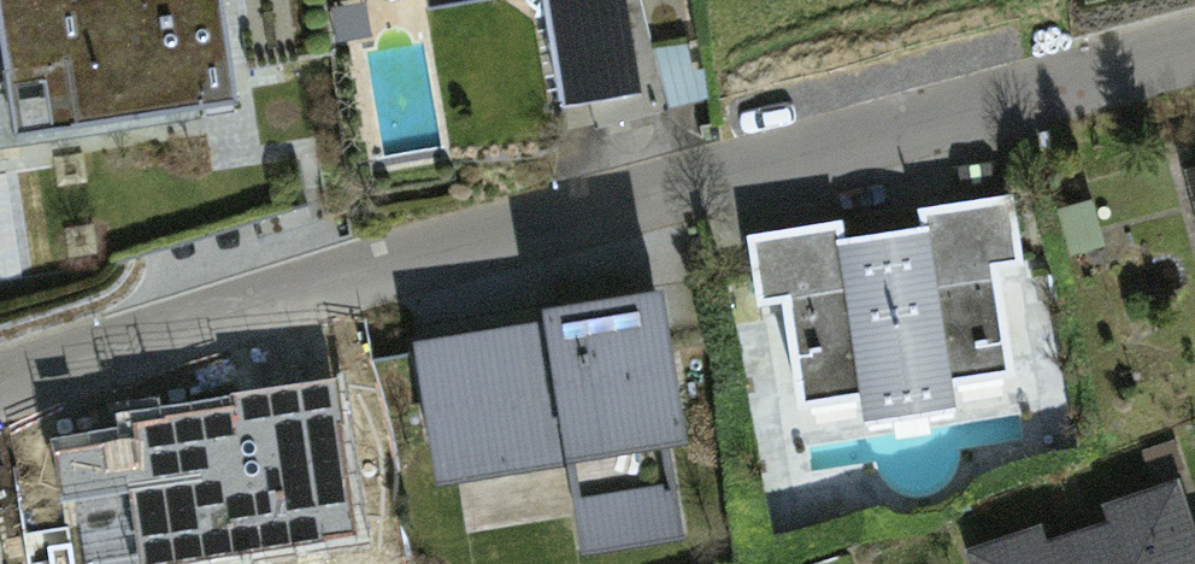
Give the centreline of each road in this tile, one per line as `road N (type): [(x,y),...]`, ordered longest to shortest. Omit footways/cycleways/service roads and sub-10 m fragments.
road 1 (residential): [(0,390),(409,263),(1194,46)]

